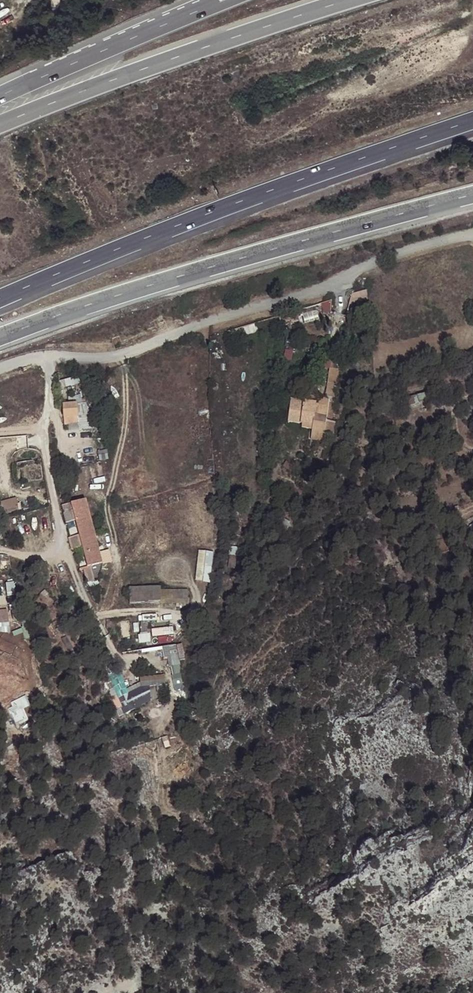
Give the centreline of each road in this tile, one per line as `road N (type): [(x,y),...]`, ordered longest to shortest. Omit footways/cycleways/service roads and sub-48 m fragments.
road 1 (motorway): [(0,299),(472,122)]
road 2 (motorway): [(0,335),(472,195)]
road 3 (residential): [(48,356),(118,355),(325,288),(390,255),(472,234)]
road 4 (motorway): [(349,0),(0,123)]
road 5 (motorway): [(224,0),(0,97)]
road 6 (track): [(117,573),(108,505),(127,405),(121,354)]
road 7 (residential): [(47,431),(63,551),(104,636)]

